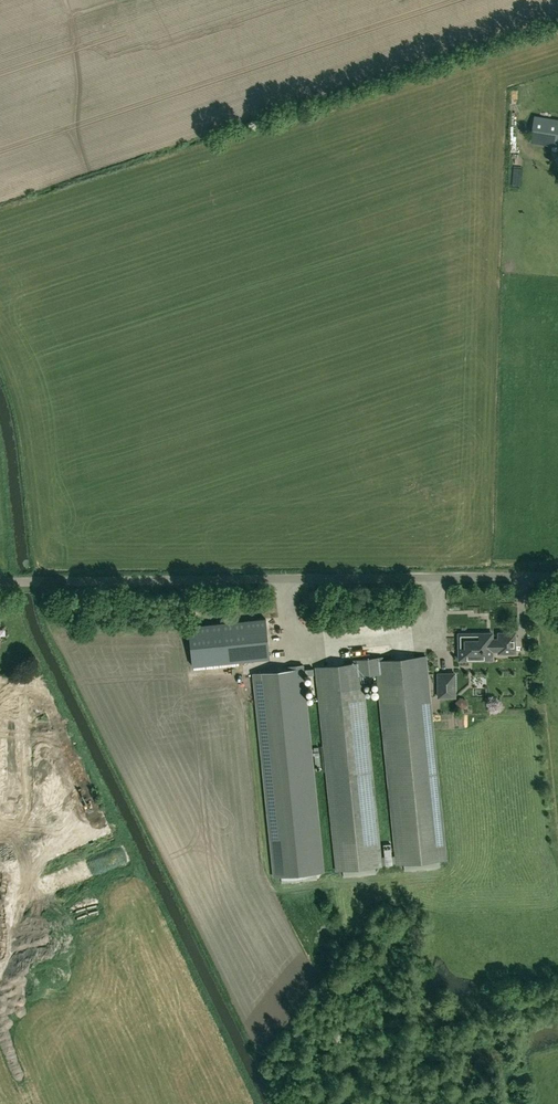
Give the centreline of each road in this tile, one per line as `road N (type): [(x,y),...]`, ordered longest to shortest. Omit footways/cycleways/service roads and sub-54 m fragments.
road 1 (unclassified): [(0,583),(557,578)]

